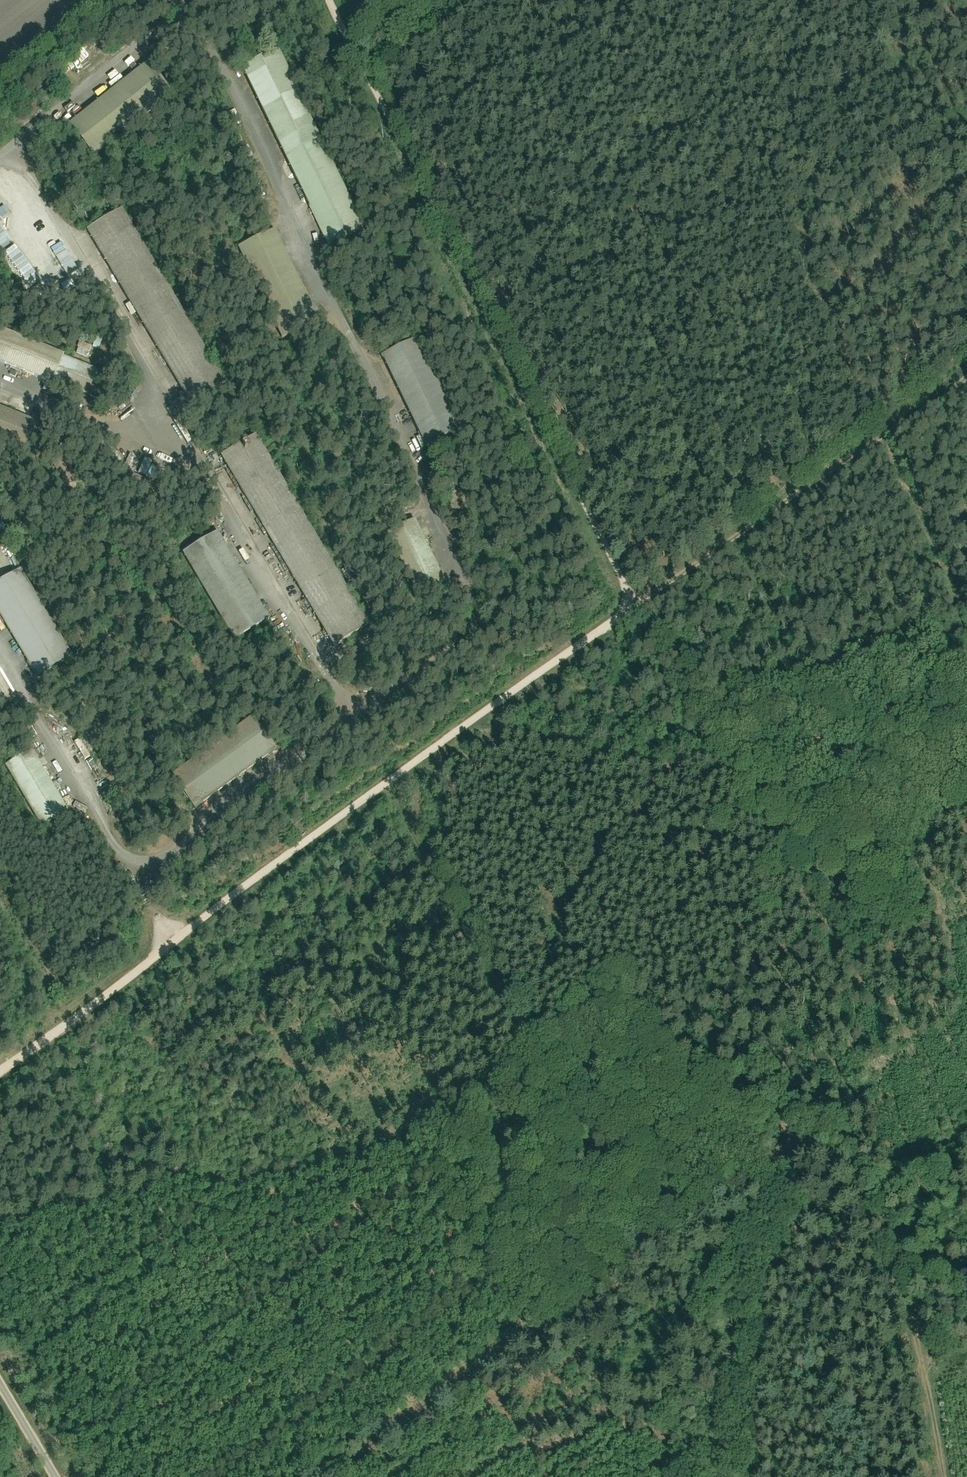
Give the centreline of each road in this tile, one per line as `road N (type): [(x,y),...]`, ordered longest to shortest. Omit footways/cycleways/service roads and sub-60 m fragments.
road 1 (track): [(0,1068),(644,596),(328,0)]
road 2 (track): [(918,1359),(866,1153),(837,1139),(806,1140),(226,1476)]
road 3 (track): [(395,779),(652,1230)]
road 4 (track): [(644,596),(966,363)]

